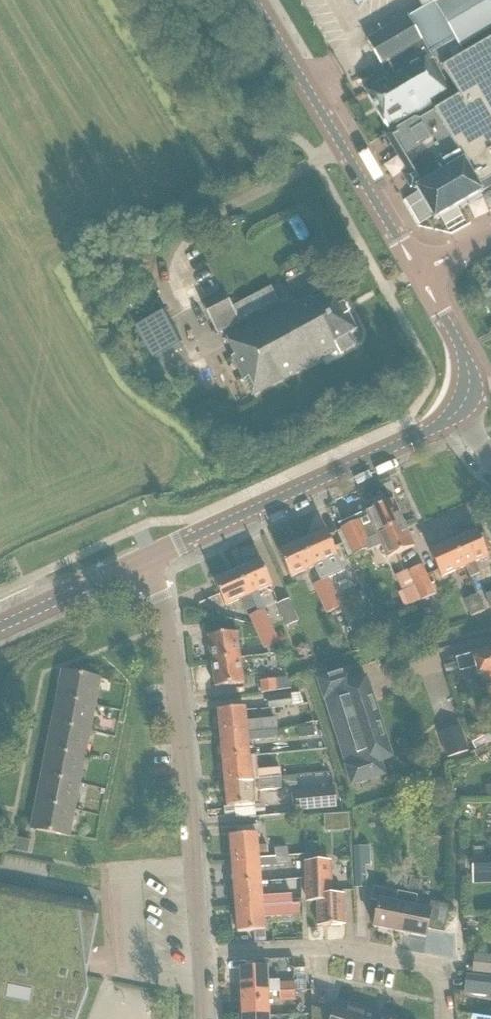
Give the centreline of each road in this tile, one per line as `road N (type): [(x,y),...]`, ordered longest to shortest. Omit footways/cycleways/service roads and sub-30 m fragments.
road 1 (residential): [(200,954),(167,627),(142,561)]
road 2 (secondary): [(142,561),(427,431),(457,410)]
road 3 (secondary): [(417,273),(253,0)]
road 4 (residential): [(200,954),(346,948),(440,967),(444,1018)]
road 5 (secondary): [(0,627),(142,561)]
road 6 (secondary): [(457,410),(468,385),(466,363),(417,273)]

